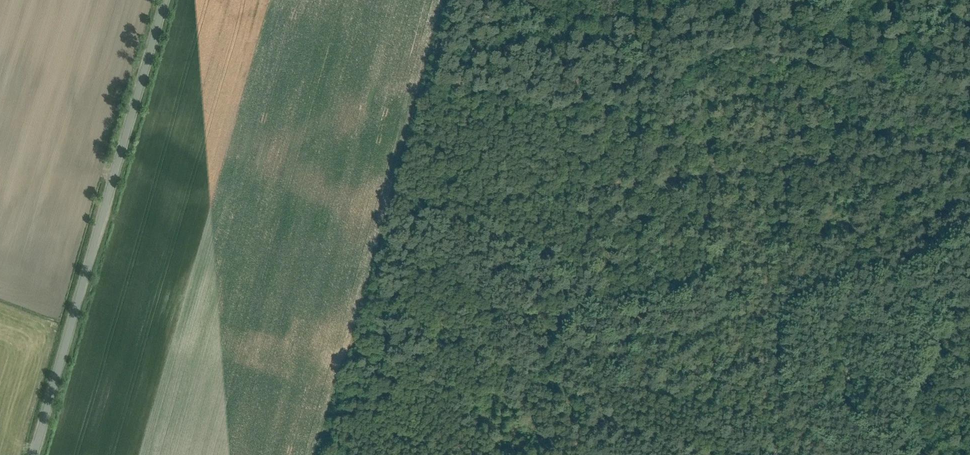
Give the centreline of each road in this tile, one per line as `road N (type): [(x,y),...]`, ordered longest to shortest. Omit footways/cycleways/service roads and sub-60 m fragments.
road 1 (unclassified): [(32,454),(163,0)]

